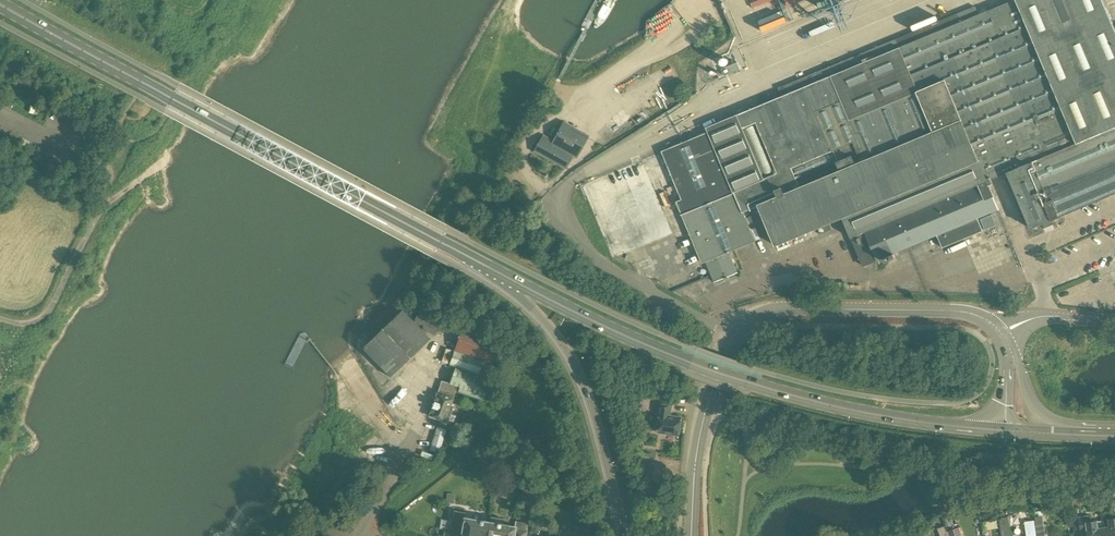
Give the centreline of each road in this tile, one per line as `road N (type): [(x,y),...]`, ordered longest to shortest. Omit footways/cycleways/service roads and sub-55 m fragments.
road 1 (primary): [(1006,430),(875,414),(751,384),(638,341),(481,263)]
road 2 (primary): [(481,263),(0,4)]
road 3 (primary): [(481,263),(514,287),(571,355),(624,535)]
road 4 (secondary): [(1001,333),(969,313),(790,309),(759,315),(735,334)]
road 5 (unclassified): [(735,334),(604,266),(562,211)]
road 6 (secondary): [(691,535),(701,429),(735,334)]
road 7 (secondary): [(1083,435),(1034,408),(1001,333)]

